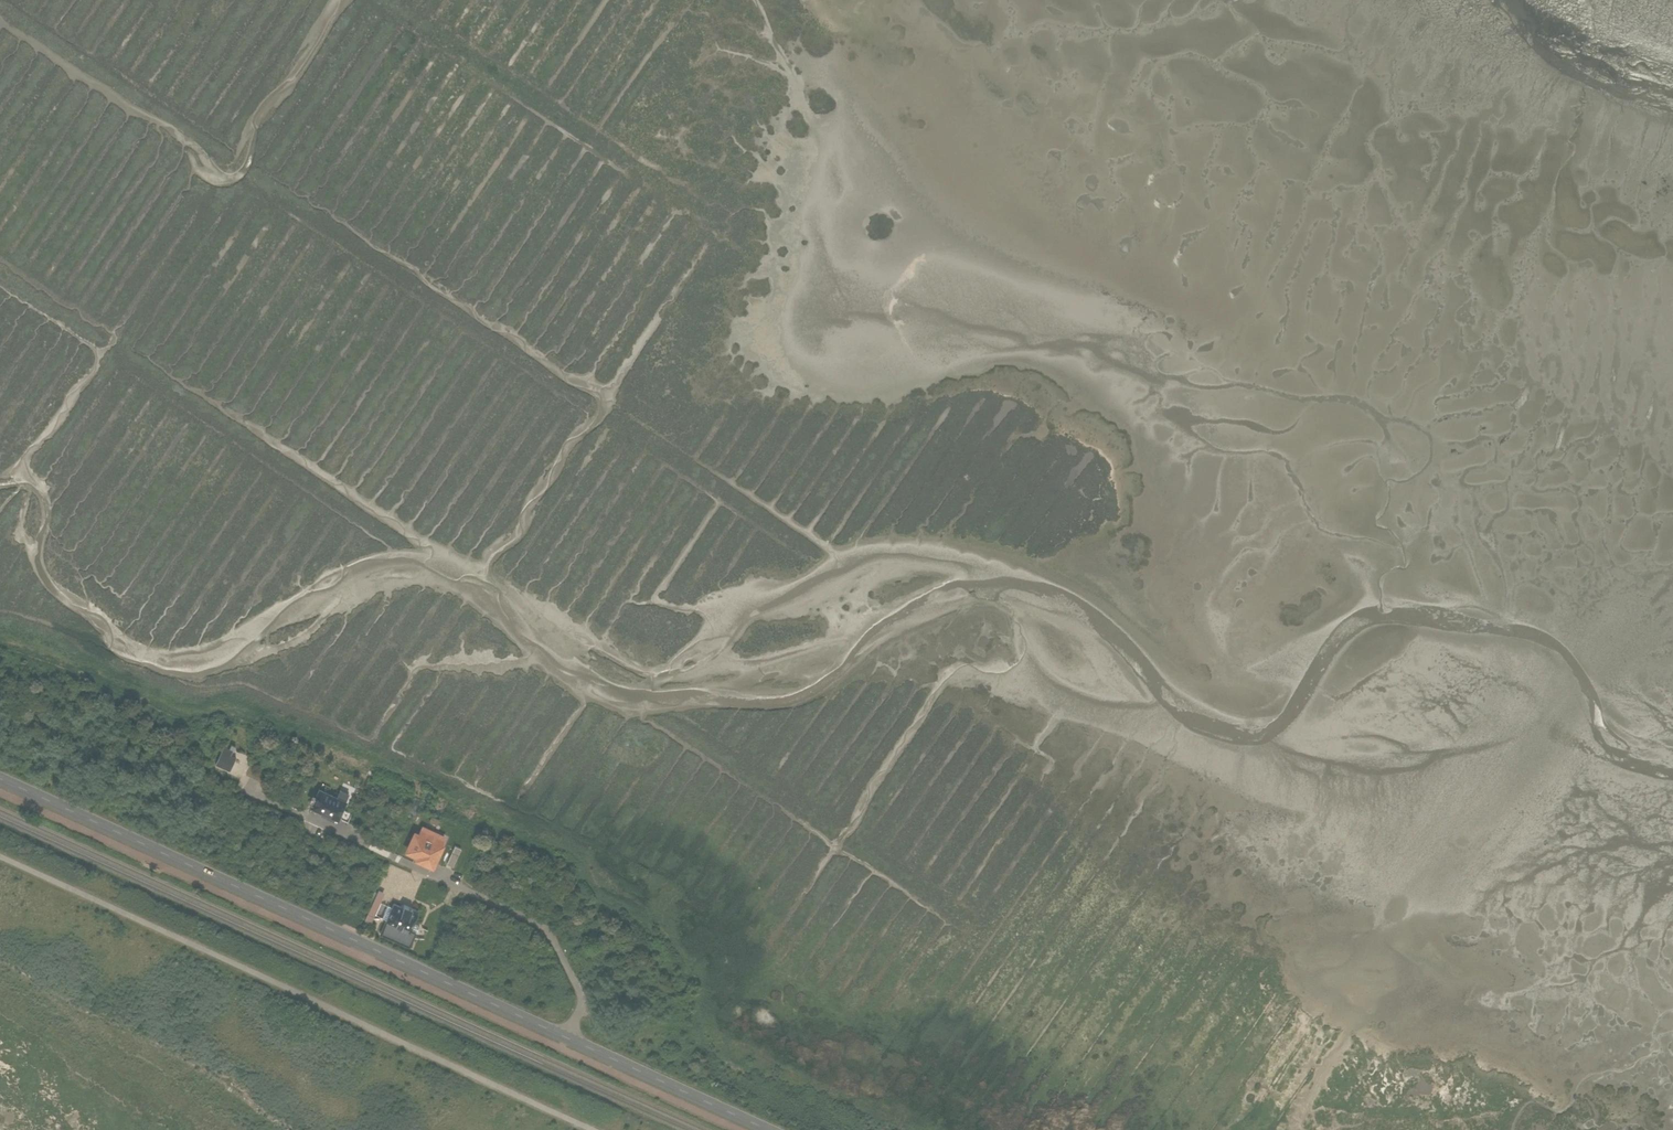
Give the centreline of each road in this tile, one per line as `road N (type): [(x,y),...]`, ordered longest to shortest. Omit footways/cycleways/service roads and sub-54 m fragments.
road 1 (tertiary): [(768,1129),(0,778)]

